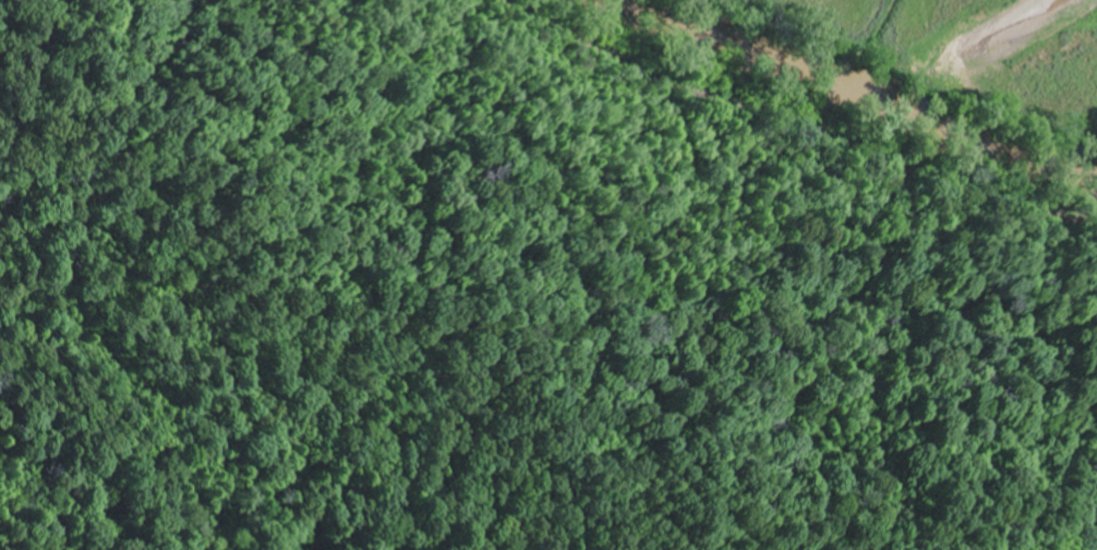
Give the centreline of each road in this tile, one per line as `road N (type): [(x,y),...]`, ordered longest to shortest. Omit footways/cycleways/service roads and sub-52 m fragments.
road 1 (residential): [(690,88),(503,0)]

